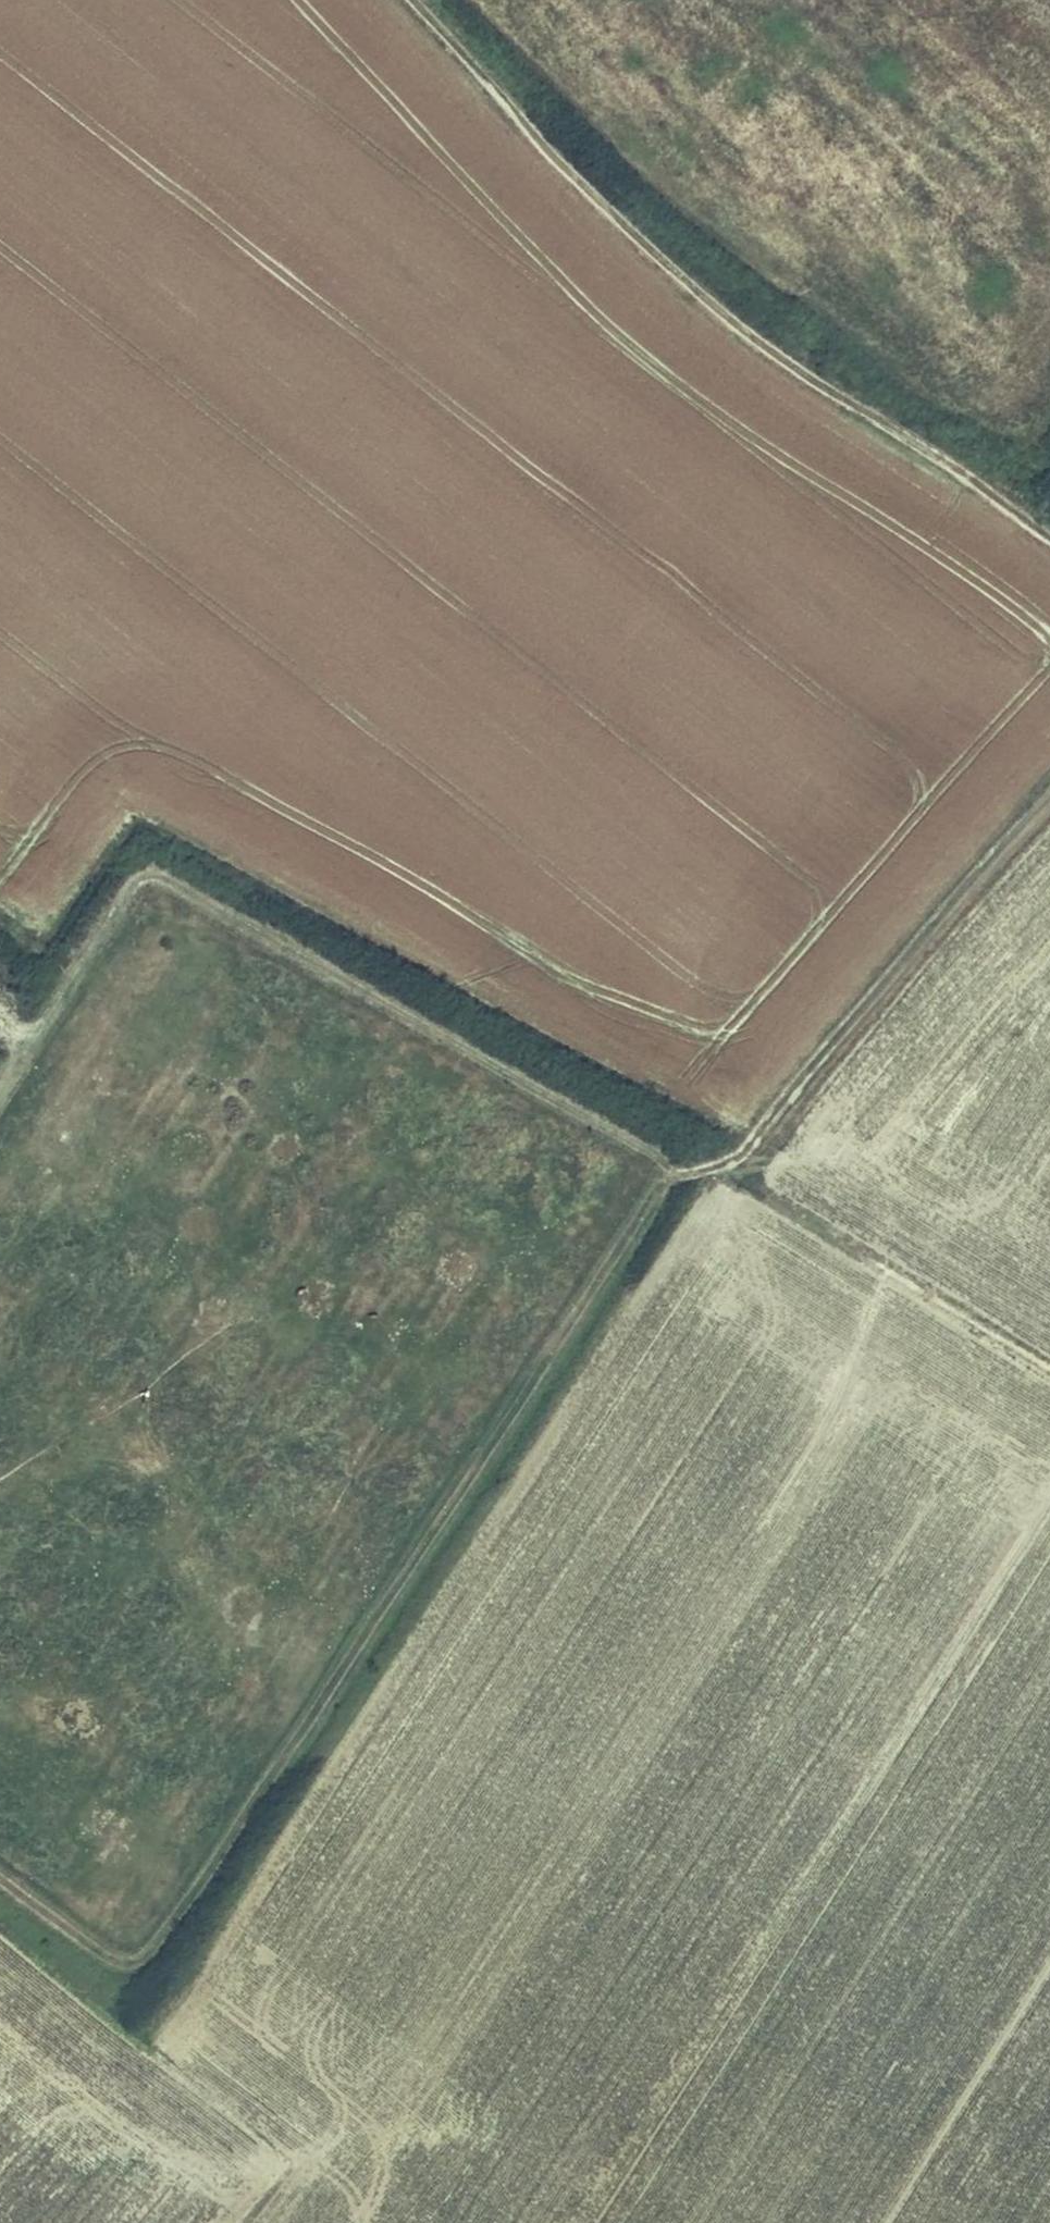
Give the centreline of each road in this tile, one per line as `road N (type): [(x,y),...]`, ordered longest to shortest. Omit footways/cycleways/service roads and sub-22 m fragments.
road 1 (track): [(659,1180),(156,1951),(113,1962),(0,1876)]
road 2 (track): [(1049,546),(725,305),(594,189),(413,0)]
road 3 (track): [(659,1180),(724,1166),(764,1136),(1049,800)]

